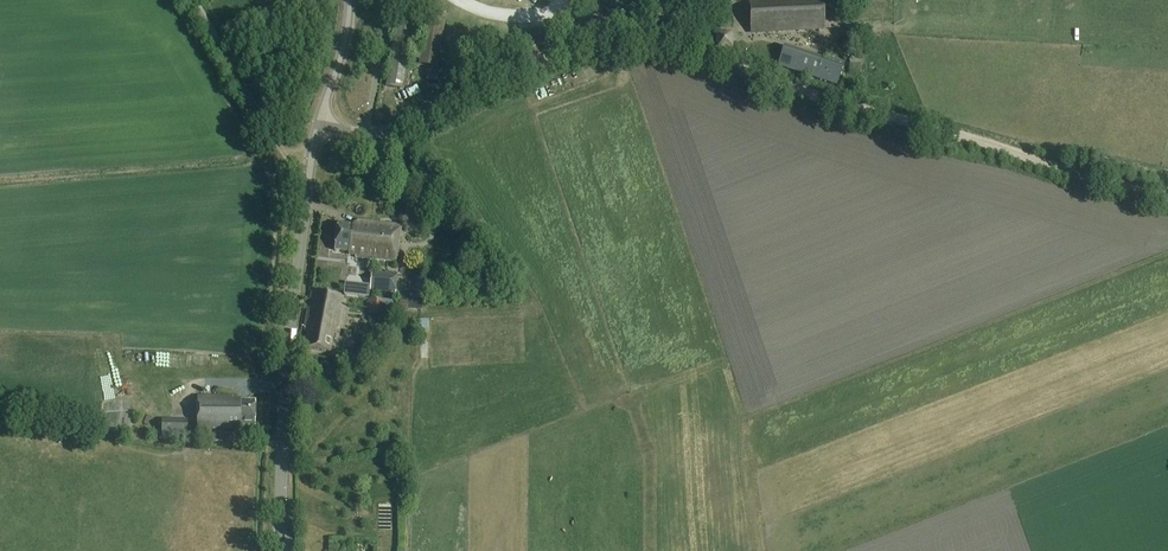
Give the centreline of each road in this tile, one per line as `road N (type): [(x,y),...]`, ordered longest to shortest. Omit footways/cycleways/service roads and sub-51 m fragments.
road 1 (track): [(763,550),(745,431),(751,416),(1167,256)]
road 2 (track): [(1167,199),(897,120),(640,35),(629,23)]
road 3 (unclassified): [(281,550),(285,374),(319,125)]
road 4 (unclassified): [(319,125),(395,128),(682,0)]
road 5 (track): [(194,0),(273,134),(309,168)]
road 6 (track): [(651,550),(650,451),(630,399)]
road 7 (unclassified): [(319,125),(349,0)]

